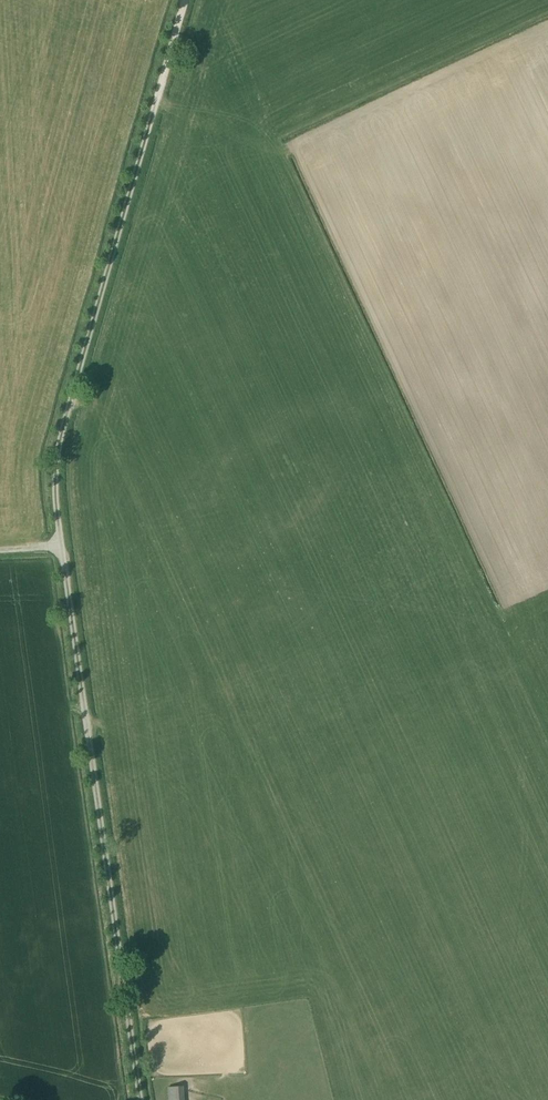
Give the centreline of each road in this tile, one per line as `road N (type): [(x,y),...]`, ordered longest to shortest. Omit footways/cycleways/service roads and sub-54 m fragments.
road 1 (track): [(184,0),(54,487),(140,1099)]

